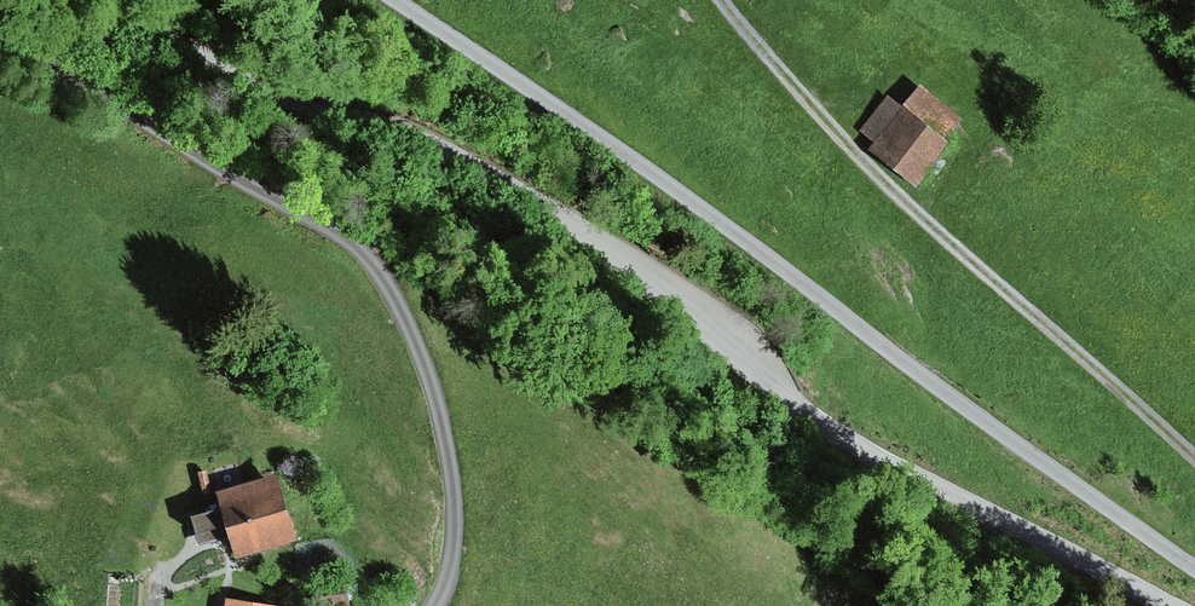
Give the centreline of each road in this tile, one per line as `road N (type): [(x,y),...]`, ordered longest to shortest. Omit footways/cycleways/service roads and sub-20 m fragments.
road 1 (tertiary): [(1167,605),(854,441),(766,382),(719,326),(545,204),(382,123),(332,121),(281,104),(108,0)]
road 2 (unclassified): [(382,0),(756,248),(965,411),(1194,570)]
road 3 (track): [(433,605),(456,528),(454,489),(425,369),(377,272),(317,223),(0,32)]
road 4 (track): [(723,0),(841,142),(1194,459)]

